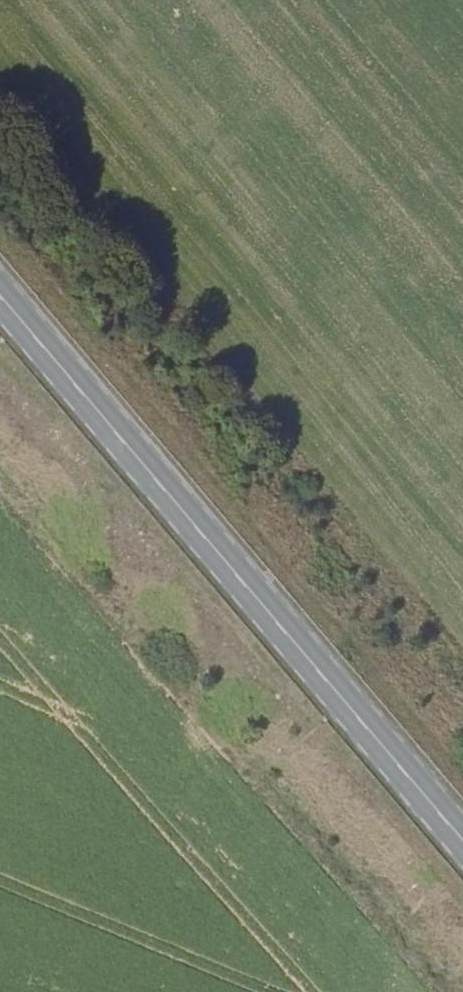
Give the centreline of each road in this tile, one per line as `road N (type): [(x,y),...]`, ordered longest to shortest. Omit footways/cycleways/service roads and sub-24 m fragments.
road 1 (primary): [(462,841),(0,296)]

